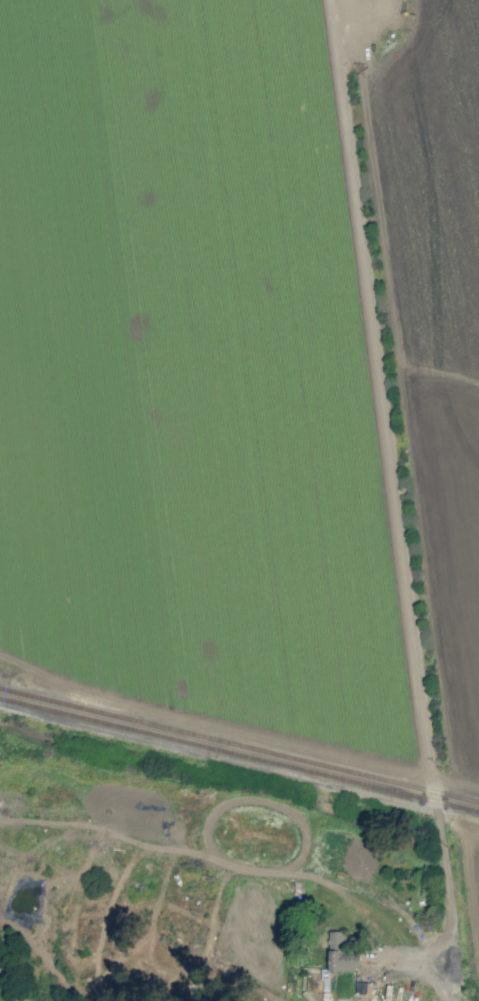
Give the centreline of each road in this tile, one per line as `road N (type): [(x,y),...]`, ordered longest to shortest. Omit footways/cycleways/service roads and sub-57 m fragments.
road 1 (residential): [(330,0),(455,932)]
road 2 (track): [(344,106),(478,136)]

